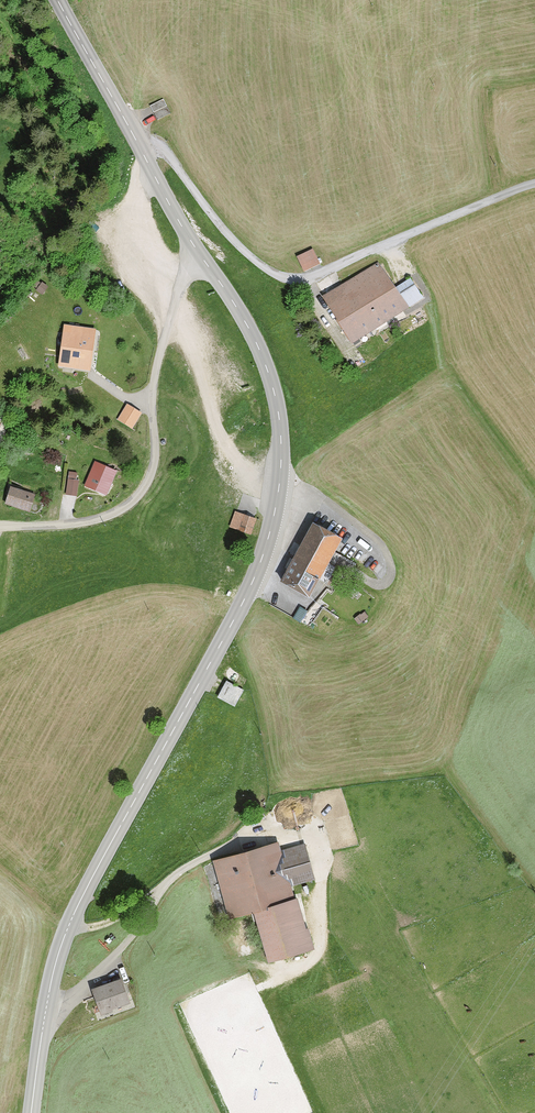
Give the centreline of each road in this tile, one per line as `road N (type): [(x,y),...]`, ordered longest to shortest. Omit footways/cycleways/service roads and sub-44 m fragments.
road 1 (secondary): [(32,1112),(66,932),(237,614),(271,523),(280,466),(276,397),(252,335),(196,251)]
road 2 (residential): [(139,144),(164,147),(231,240),(286,279),(304,279),(534,184)]
road 3 (residential): [(196,251),(158,359),(155,459),(142,494),(87,521),(0,527)]
road 4 (secondary): [(139,144),(59,0)]
road 5 (secondary): [(196,251),(139,144)]

